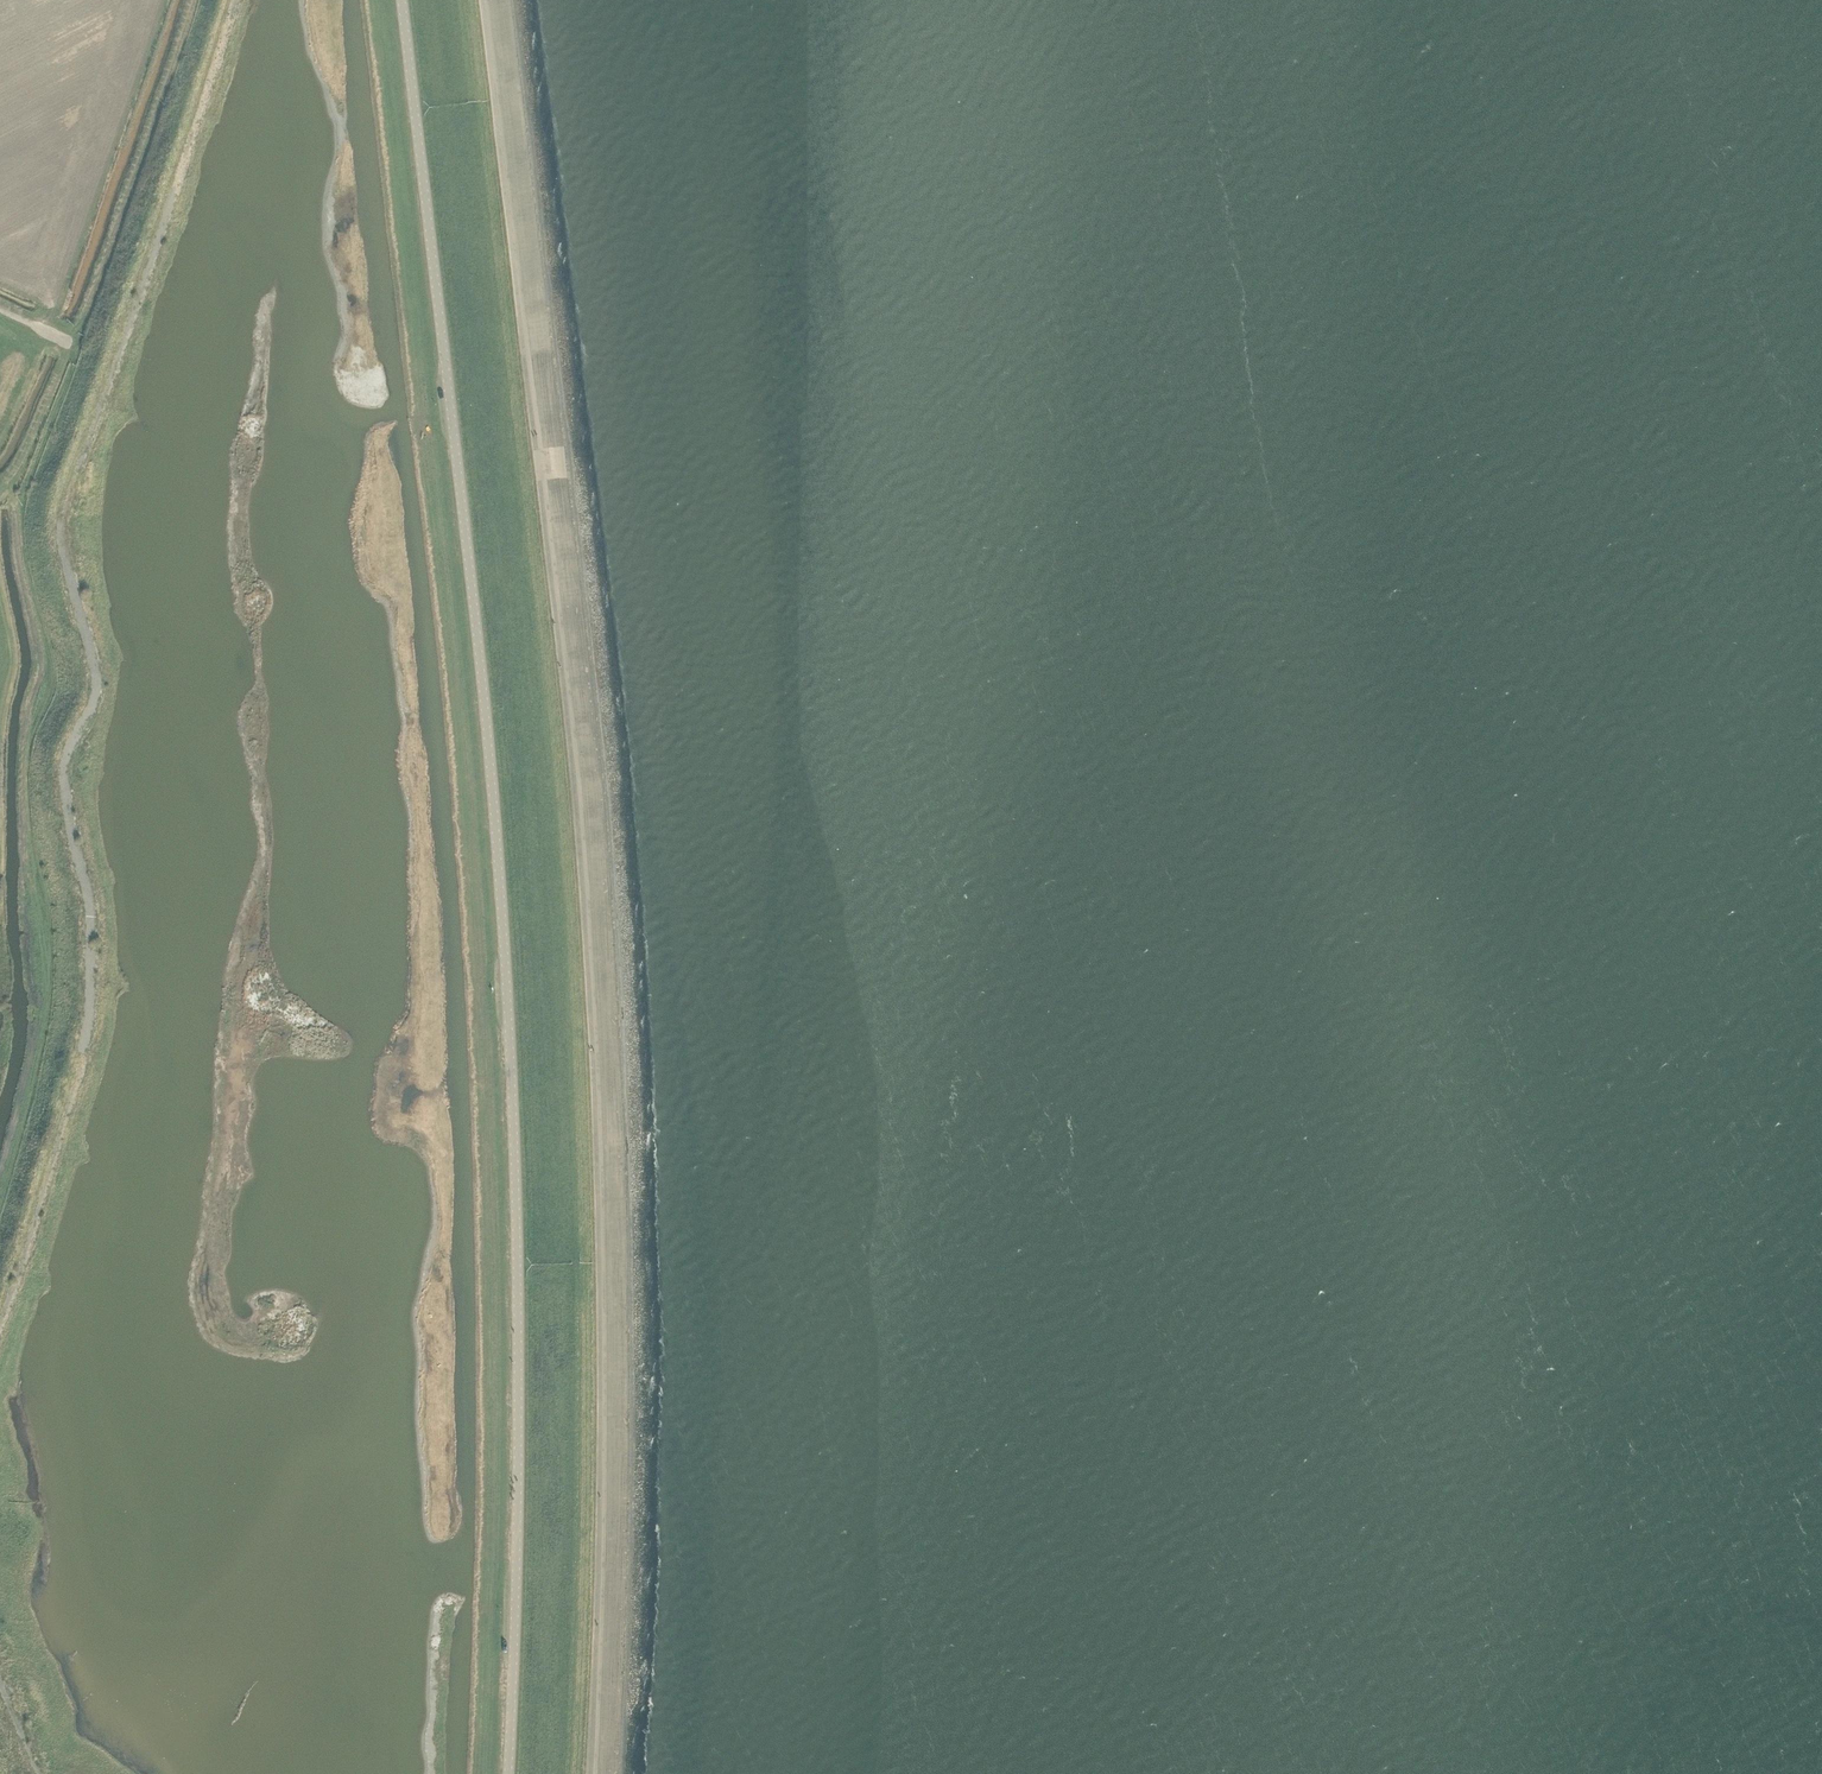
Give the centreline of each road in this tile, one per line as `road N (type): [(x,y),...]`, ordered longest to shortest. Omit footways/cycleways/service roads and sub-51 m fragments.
road 1 (tertiary): [(509,1773),(517,1181),(507,975),(489,732),(402,0)]

